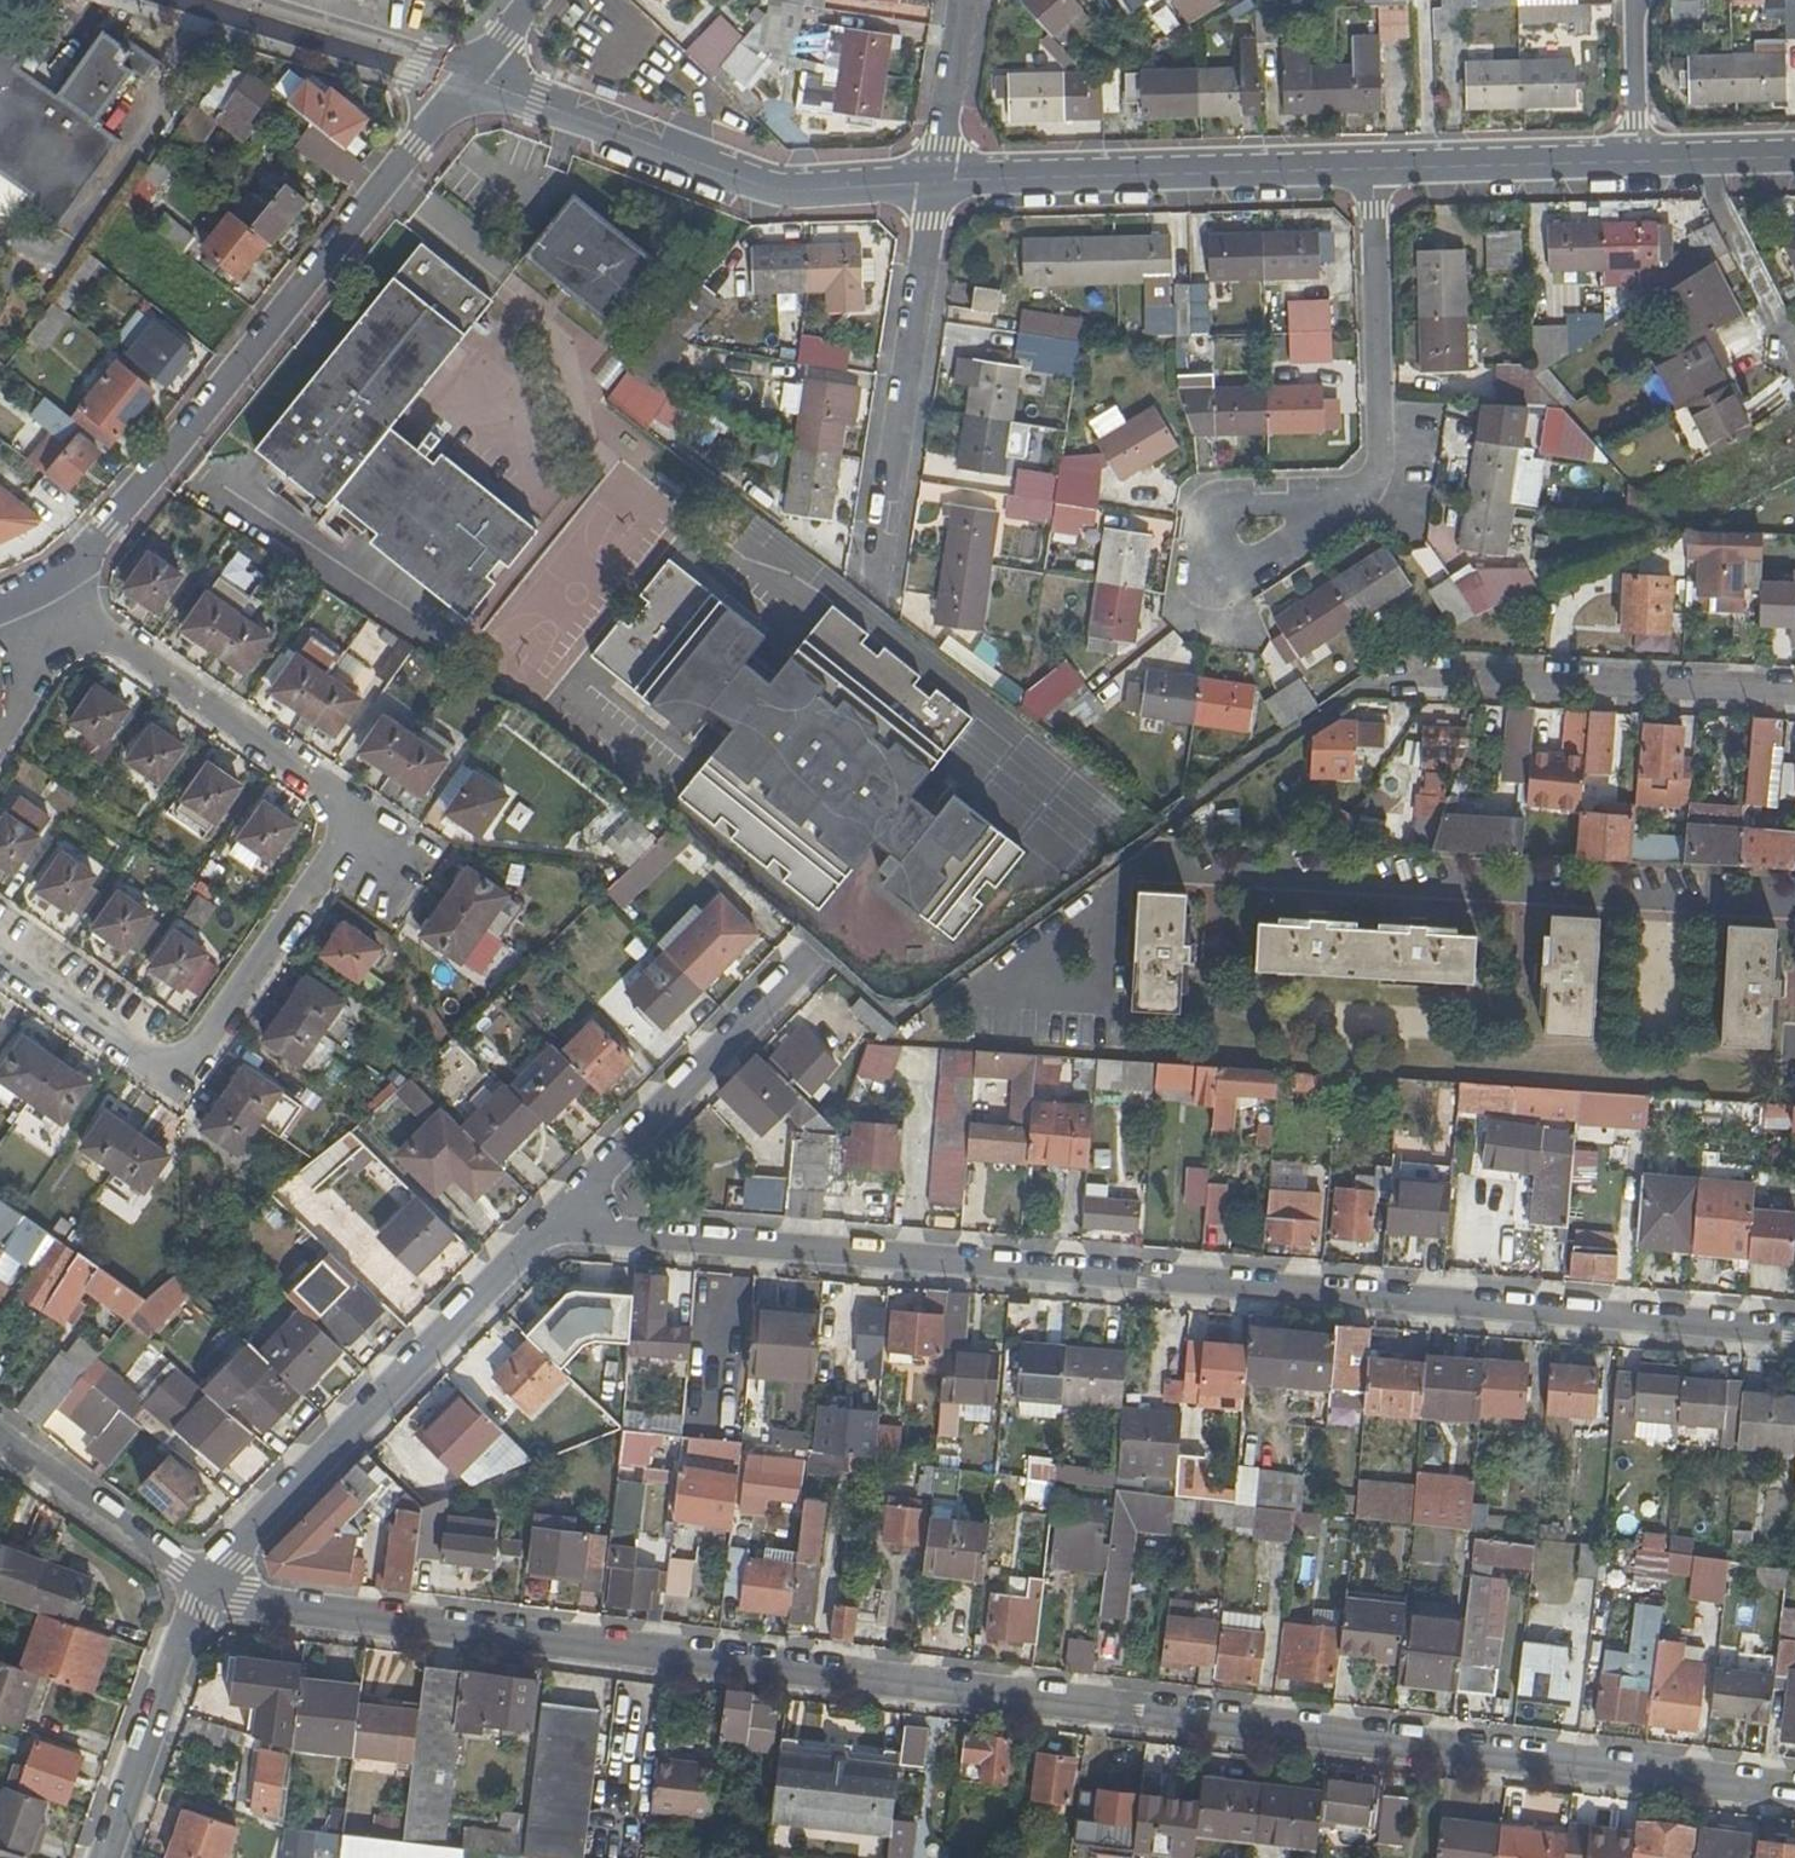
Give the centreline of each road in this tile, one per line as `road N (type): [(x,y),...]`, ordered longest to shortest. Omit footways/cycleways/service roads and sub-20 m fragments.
road 1 (residential): [(1794,1790),(271,1608),(206,1591)]
road 2 (residential): [(553,1221),(1794,1333)]
road 3 (residential): [(470,79),(54,599)]
road 4 (residential): [(206,1591),(553,1221)]
road 5 (residential): [(0,955),(151,1058),(202,1047),(346,831)]
road 6 (tertiary): [(470,79),(747,182),(934,185)]
road 7 (tertiary): [(934,185),(1371,174)]
road 8 (residential): [(878,587),(934,185)]
road 9 (residential): [(1417,674),(1794,692)]
road 10 (residential): [(553,1221),(815,956)]
road 11 (residential): [(346,831),(345,804),(142,661),(68,624)]
road 12 (residential): [(1371,174),(1381,456),(1369,489),(1350,504)]
road 13 (residential): [(103,1857),(206,1591)]
road 14 (tertiary): [(206,0),(470,79)]
road 15 (tertiary): [(1371,174),(1637,165)]
road 16 (residential): [(0,1434),(206,1591)]
road 17 (residential): [(1350,504),(1234,505),(1209,520),(1211,578),(1236,580)]
road 18 (residential): [(1698,166),(1793,349)]
road 19 (residential): [(934,185),(963,0)]
road 20 (residential): [(1637,165),(1633,0)]
road 21 (residential): [(1236,580),(1350,504)]
road 22 (residential): [(68,624),(0,728)]

